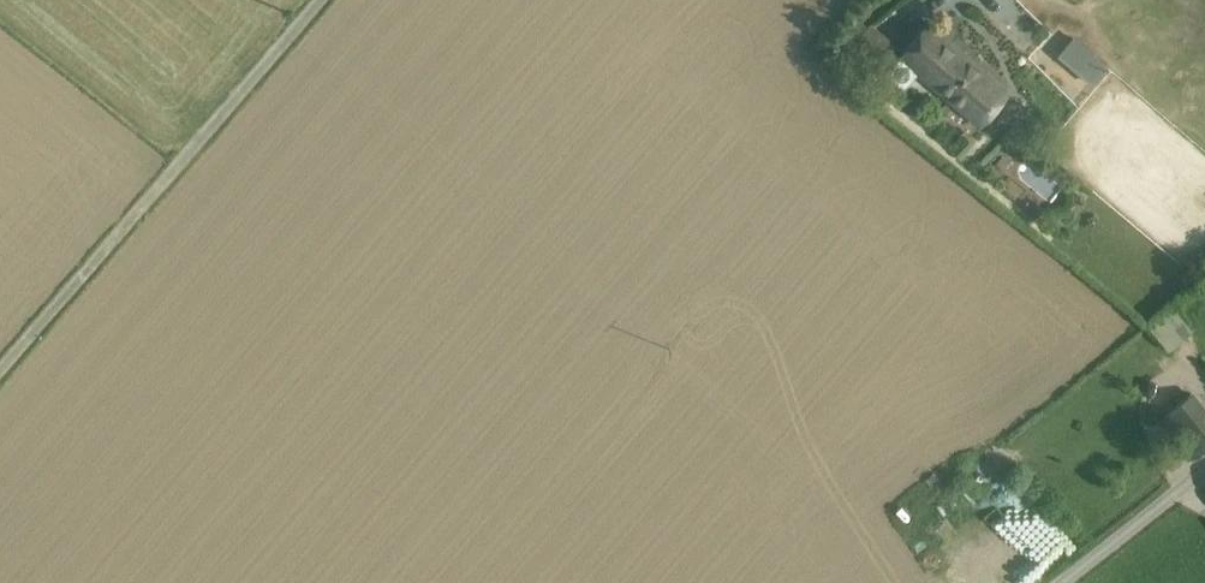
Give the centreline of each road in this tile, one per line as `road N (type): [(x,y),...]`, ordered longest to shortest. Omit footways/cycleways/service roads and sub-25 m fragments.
road 1 (track): [(0,370),(320,0)]
road 2 (unclassified): [(1063,582),(1204,471)]

